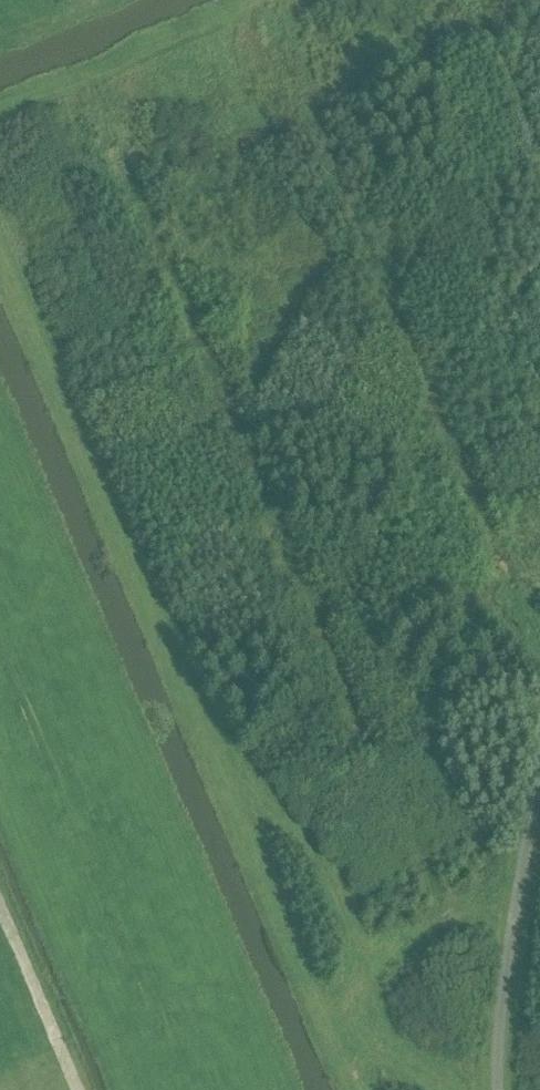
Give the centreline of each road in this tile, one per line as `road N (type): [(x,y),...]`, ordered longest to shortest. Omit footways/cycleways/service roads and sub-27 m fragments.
road 1 (track): [(77,1089),(0,908)]

